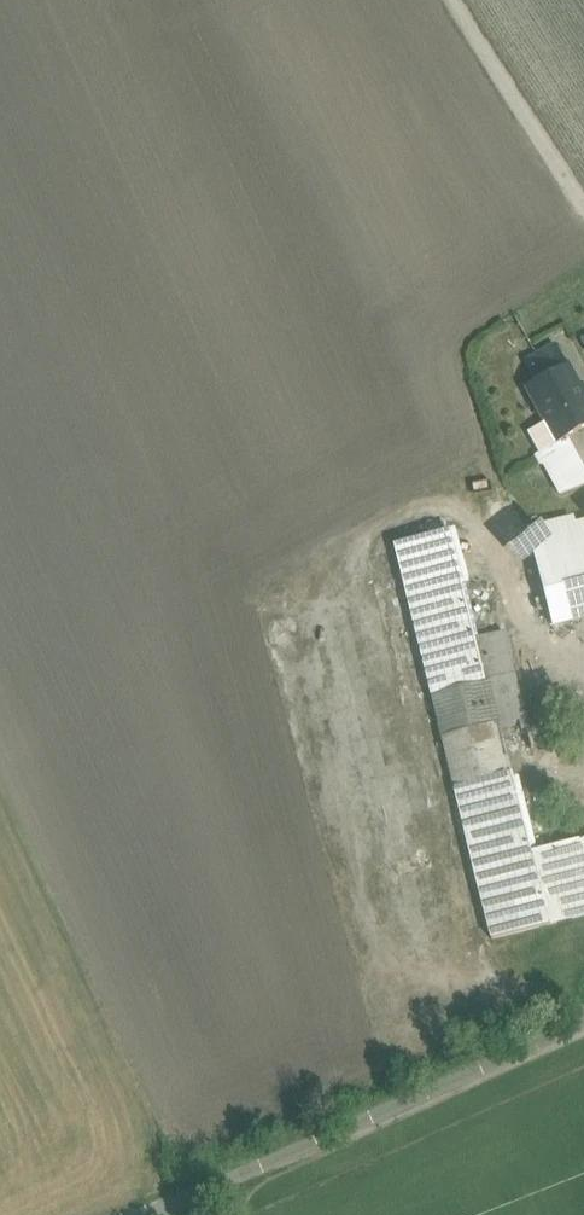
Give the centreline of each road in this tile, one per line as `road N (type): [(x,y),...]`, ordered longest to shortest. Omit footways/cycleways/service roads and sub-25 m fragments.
road 1 (unclassified): [(186,1197),(583,1020)]

